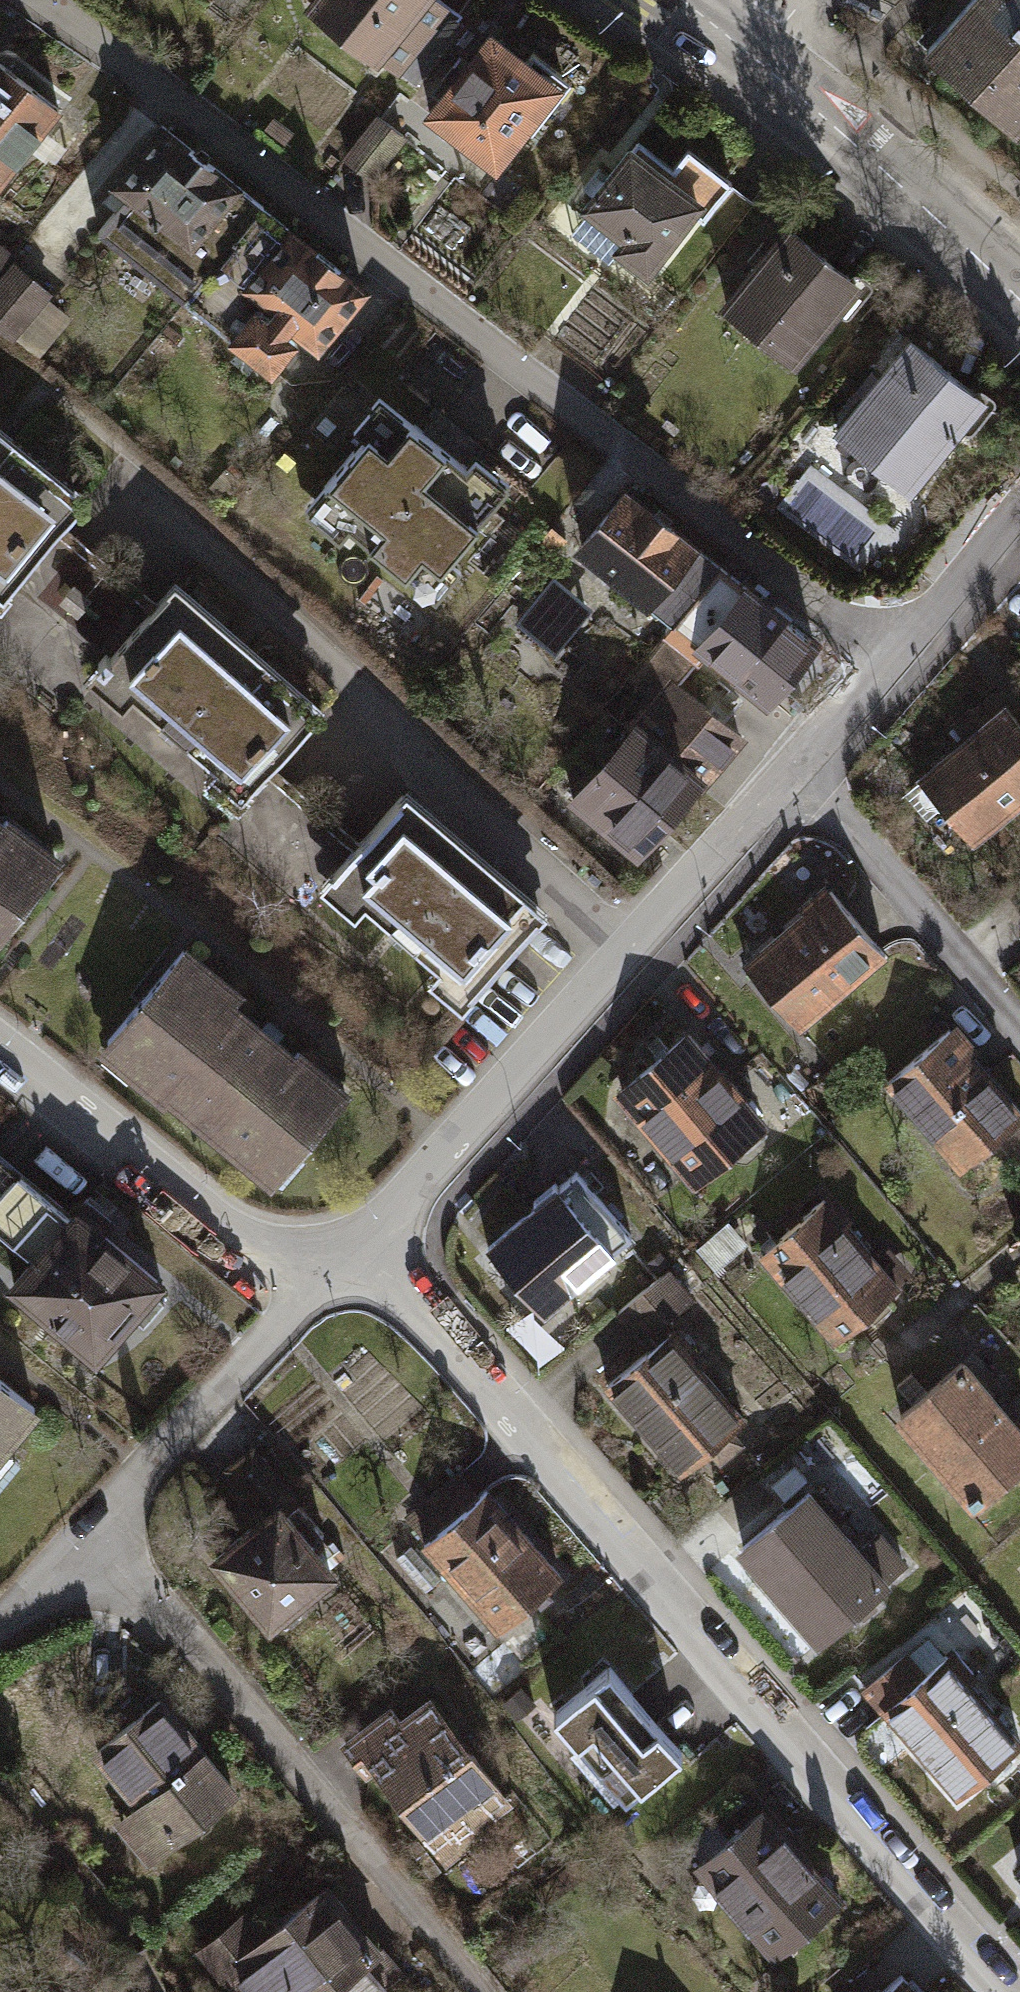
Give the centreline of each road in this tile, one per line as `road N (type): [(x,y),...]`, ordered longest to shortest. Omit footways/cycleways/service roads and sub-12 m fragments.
road 1 (residential): [(31,0),(162,90),(883,662)]
road 2 (residential): [(990,1991),(411,1308),(339,1268)]
road 3 (residential): [(787,777),(339,1268)]
road 4 (residential): [(339,1268),(0,1611)]
road 5 (tertiary): [(667,0),(752,56),(1019,297)]
road 6 (residential): [(339,1268),(222,1218),(0,1040)]
road 7 (residential): [(787,777),(1019,1030)]
road 8 (residential): [(1019,505),(883,662)]
road 9 (residential): [(883,662),(787,777)]

